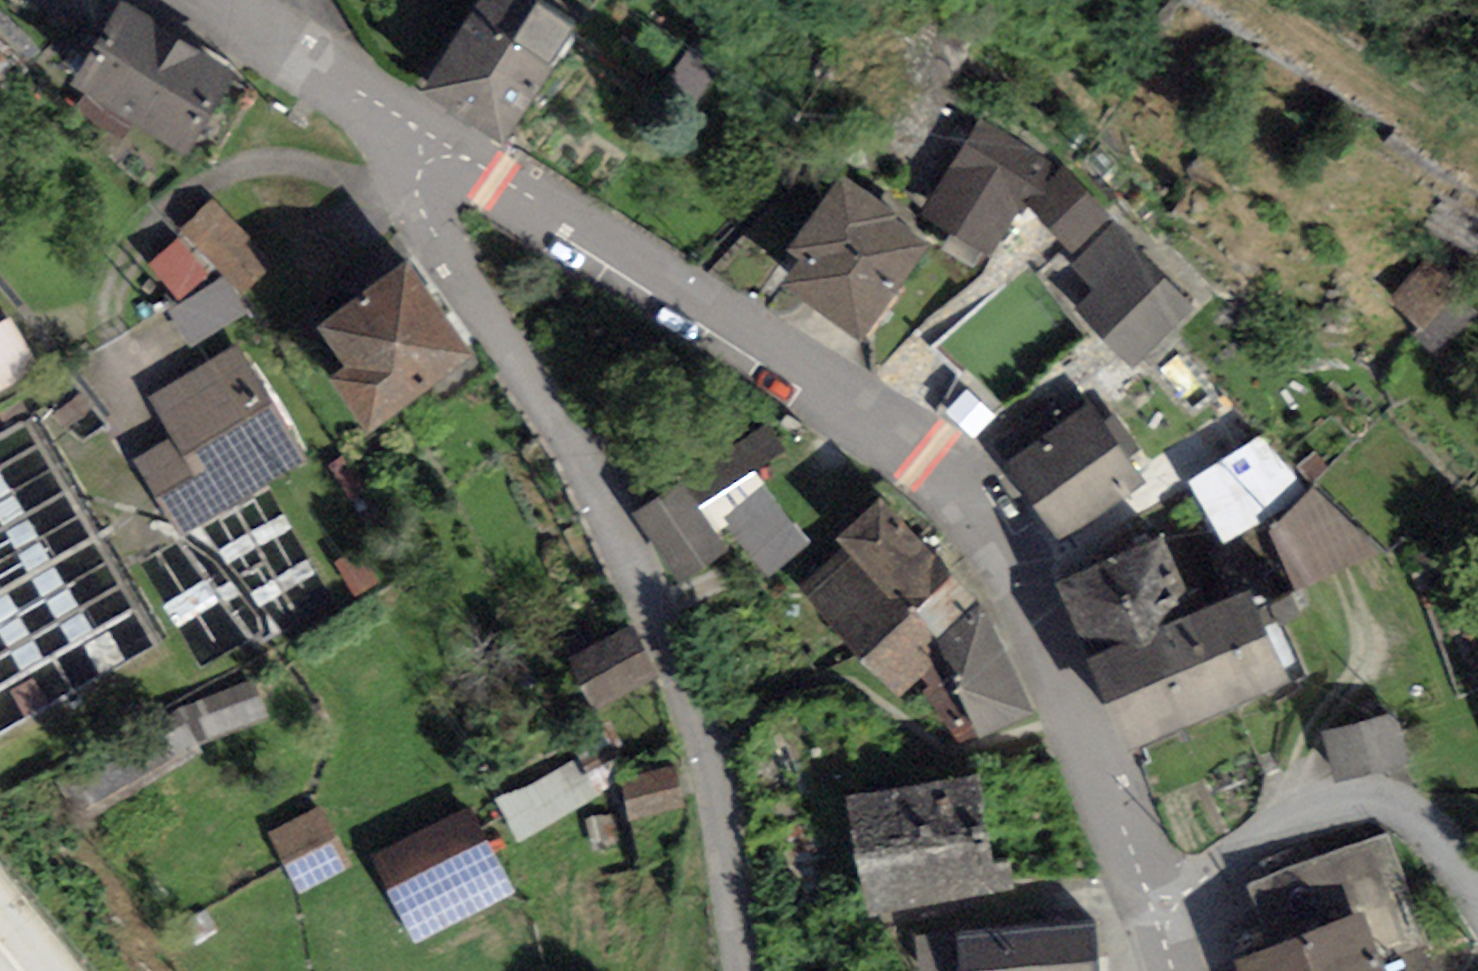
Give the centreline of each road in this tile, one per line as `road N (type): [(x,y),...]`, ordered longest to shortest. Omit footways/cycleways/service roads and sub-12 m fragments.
road 1 (residential): [(1153,910),(1008,551),(954,474),(420,139)]
road 2 (residential): [(747,970),(709,740),(631,541),(414,187),(420,139)]
road 3 (residential): [(1477,894),(1423,826),(1394,808),(1371,807),(1304,824),(1153,910)]
road 4 (residential): [(420,139),(206,0)]

